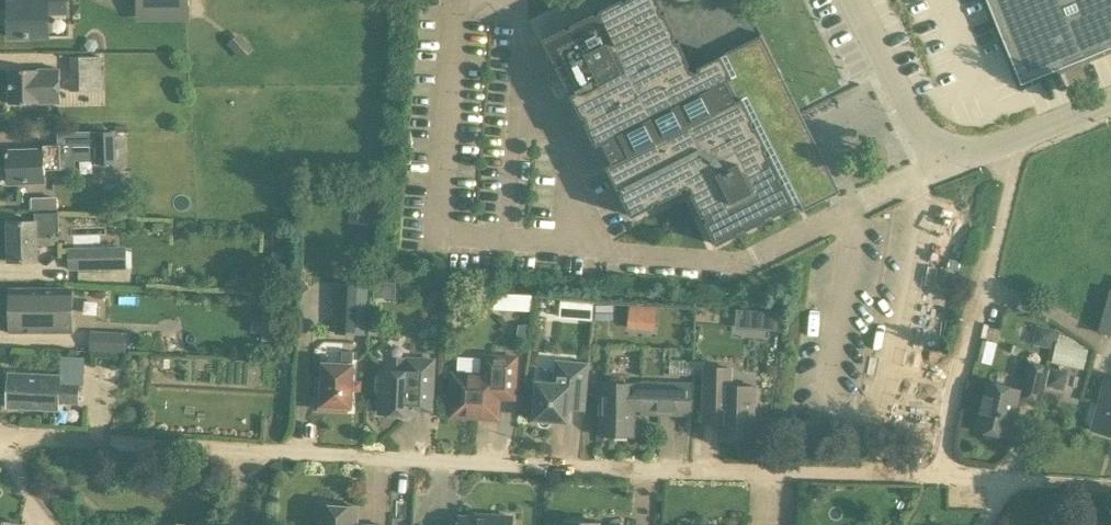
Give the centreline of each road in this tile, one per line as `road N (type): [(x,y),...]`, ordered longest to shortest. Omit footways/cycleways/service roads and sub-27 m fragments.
road 1 (residential): [(1007,478),(0,448)]
road 2 (unclassified): [(1022,139),(971,347)]
road 3 (unclassified): [(948,168),(933,160),(852,0)]

